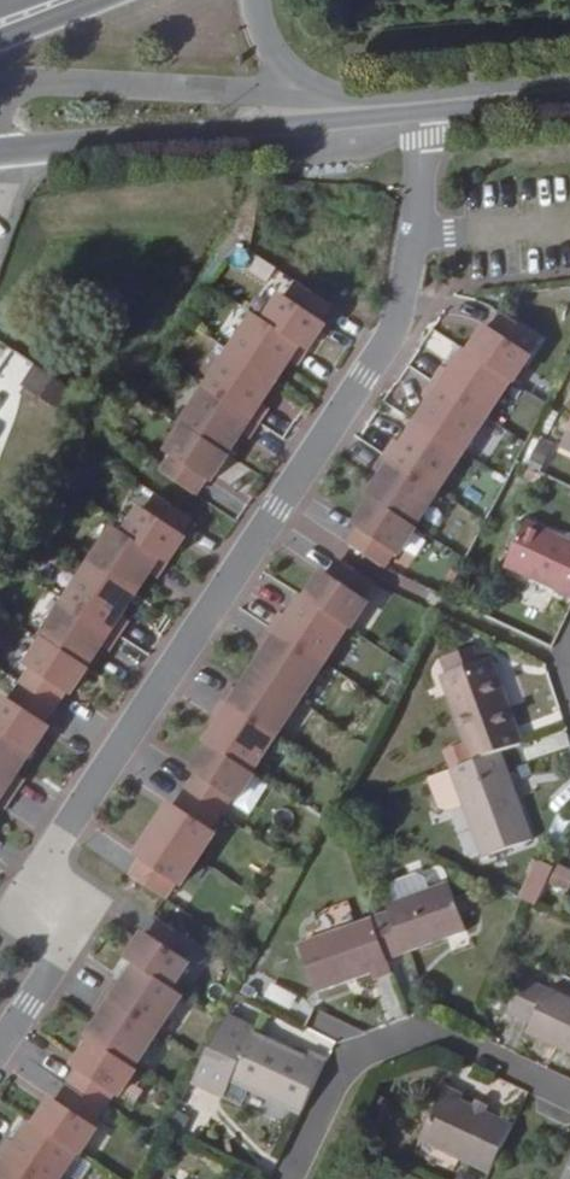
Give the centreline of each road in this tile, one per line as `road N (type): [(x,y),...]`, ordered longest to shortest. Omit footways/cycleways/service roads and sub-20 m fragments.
road 1 (residential): [(0,1048),(53,960),(65,827),(400,313),(422,233),(420,108)]
road 2 (residential): [(569,1098),(444,1037),(367,1059),(312,1178)]
road 3 (tertiary): [(0,158),(343,116)]
road 4 (residential): [(299,96),(44,84),(16,88),(0,106)]
road 5 (tertiary): [(420,108),(569,93)]

